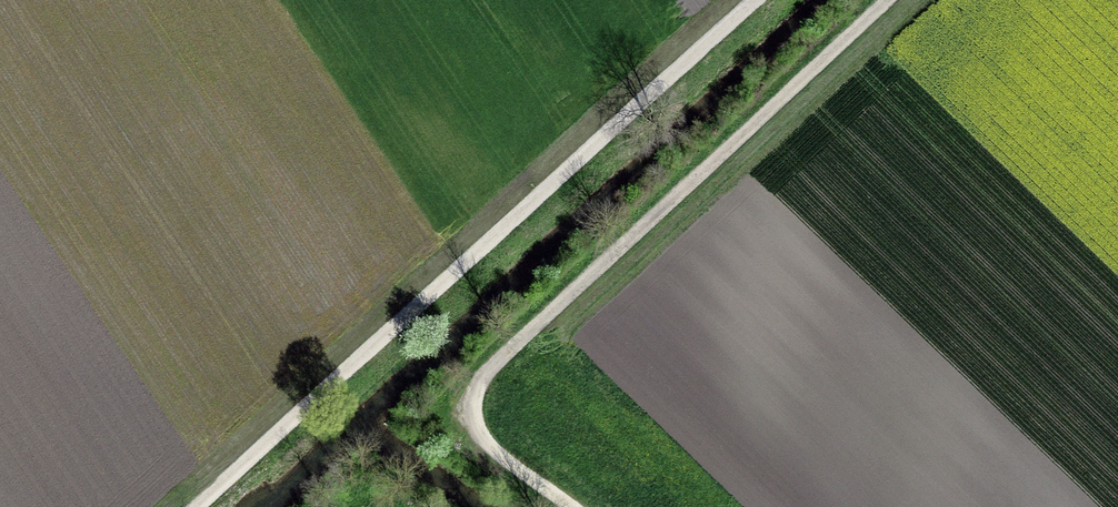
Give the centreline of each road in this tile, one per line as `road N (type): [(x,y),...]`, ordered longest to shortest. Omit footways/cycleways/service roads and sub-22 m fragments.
road 1 (track): [(759,0),(199,506)]
road 2 (track): [(574,506),(474,425),(473,398),(492,364),(896,0)]

